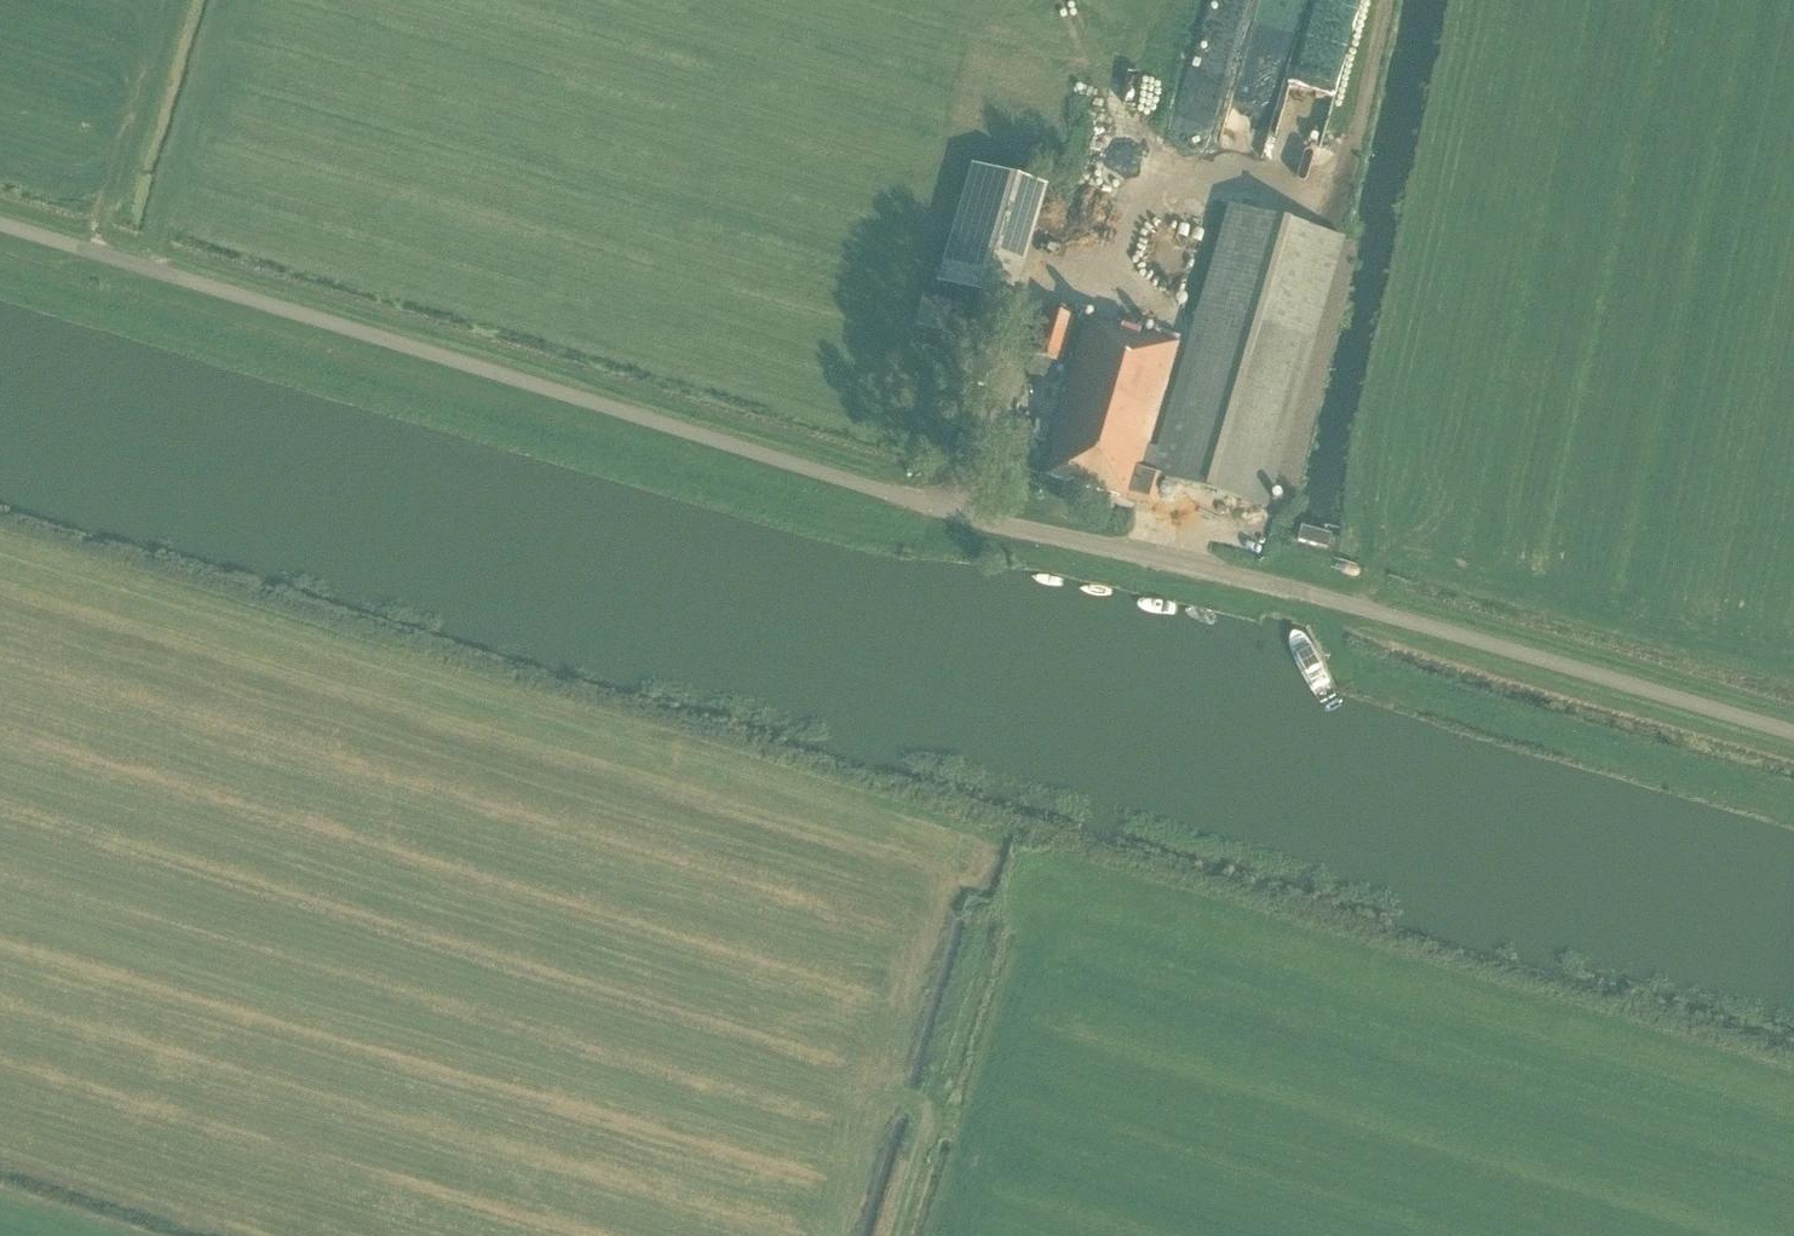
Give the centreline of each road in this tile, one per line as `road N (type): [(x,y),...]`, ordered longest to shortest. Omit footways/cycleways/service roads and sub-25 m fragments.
road 1 (unclassified): [(1793,731),(1261,581),(917,500),(0,222)]
road 2 (track): [(992,913),(935,1096)]
road 3 (unclassified): [(935,1096),(892,1235)]

